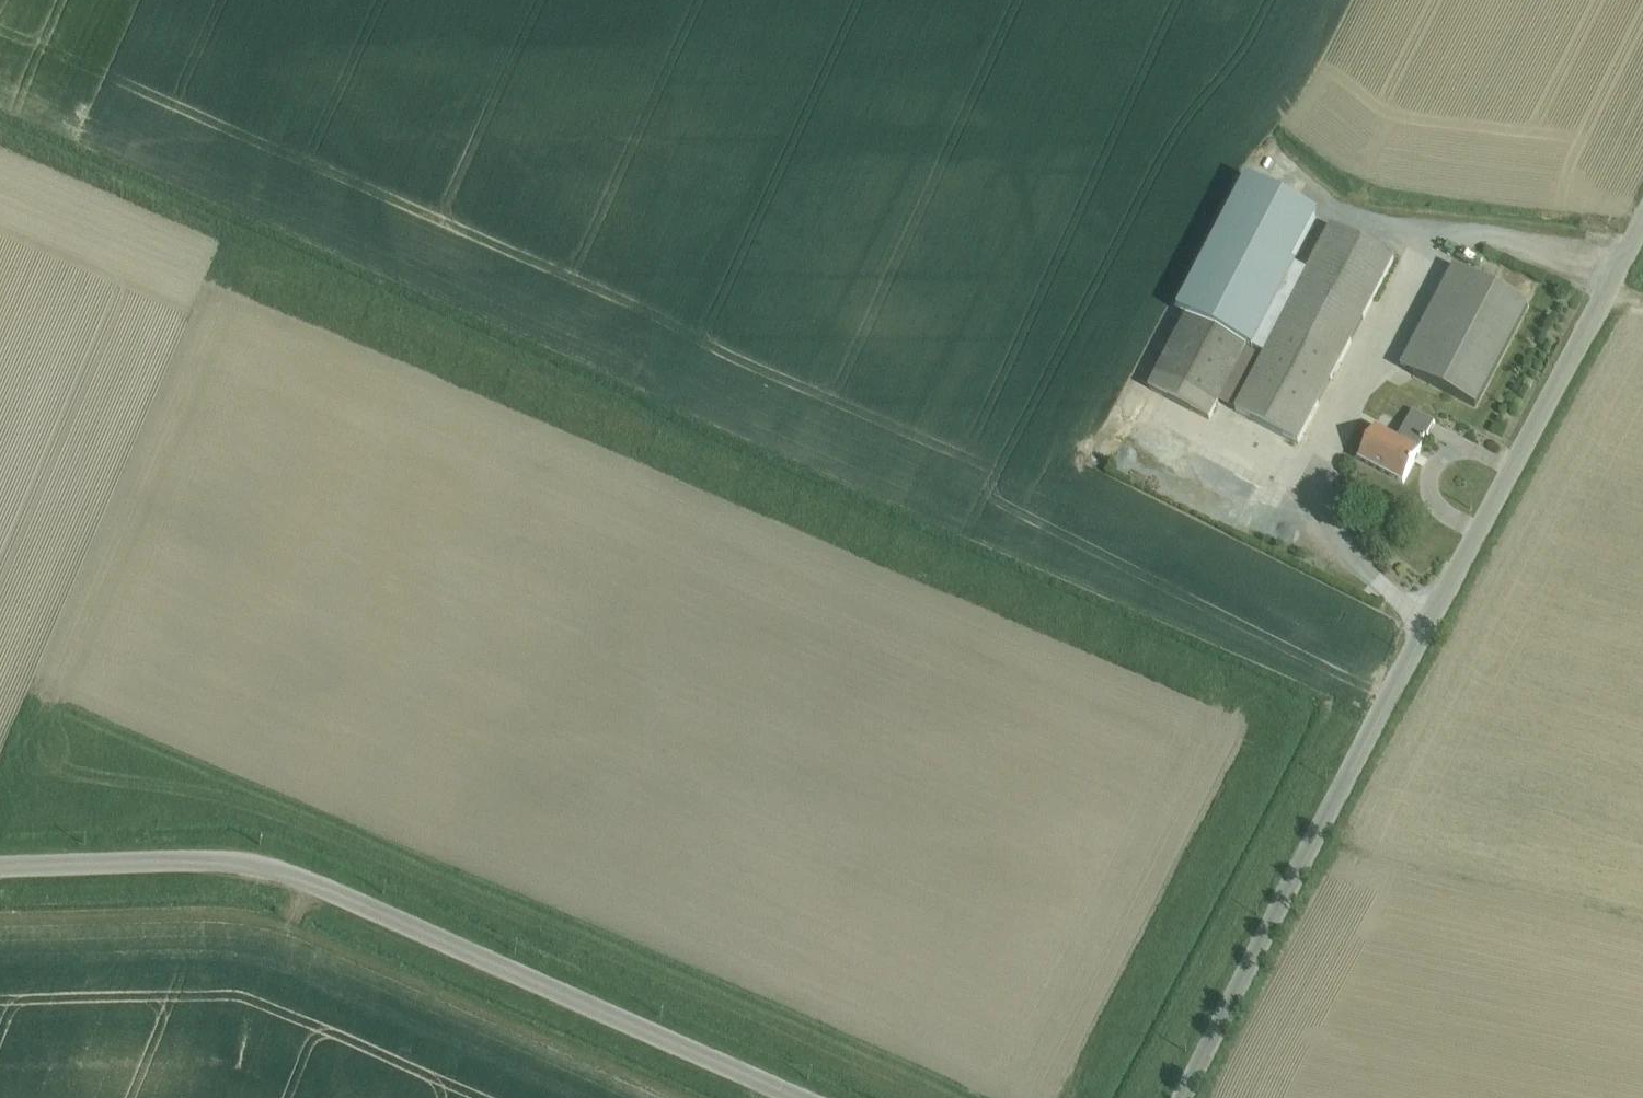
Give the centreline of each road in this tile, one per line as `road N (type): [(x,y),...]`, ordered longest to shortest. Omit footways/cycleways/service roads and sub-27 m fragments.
road 1 (unclassified): [(1184,1097),(1642,223)]
road 2 (unclassified): [(0,869),(210,863),(276,873),(795,1097)]

